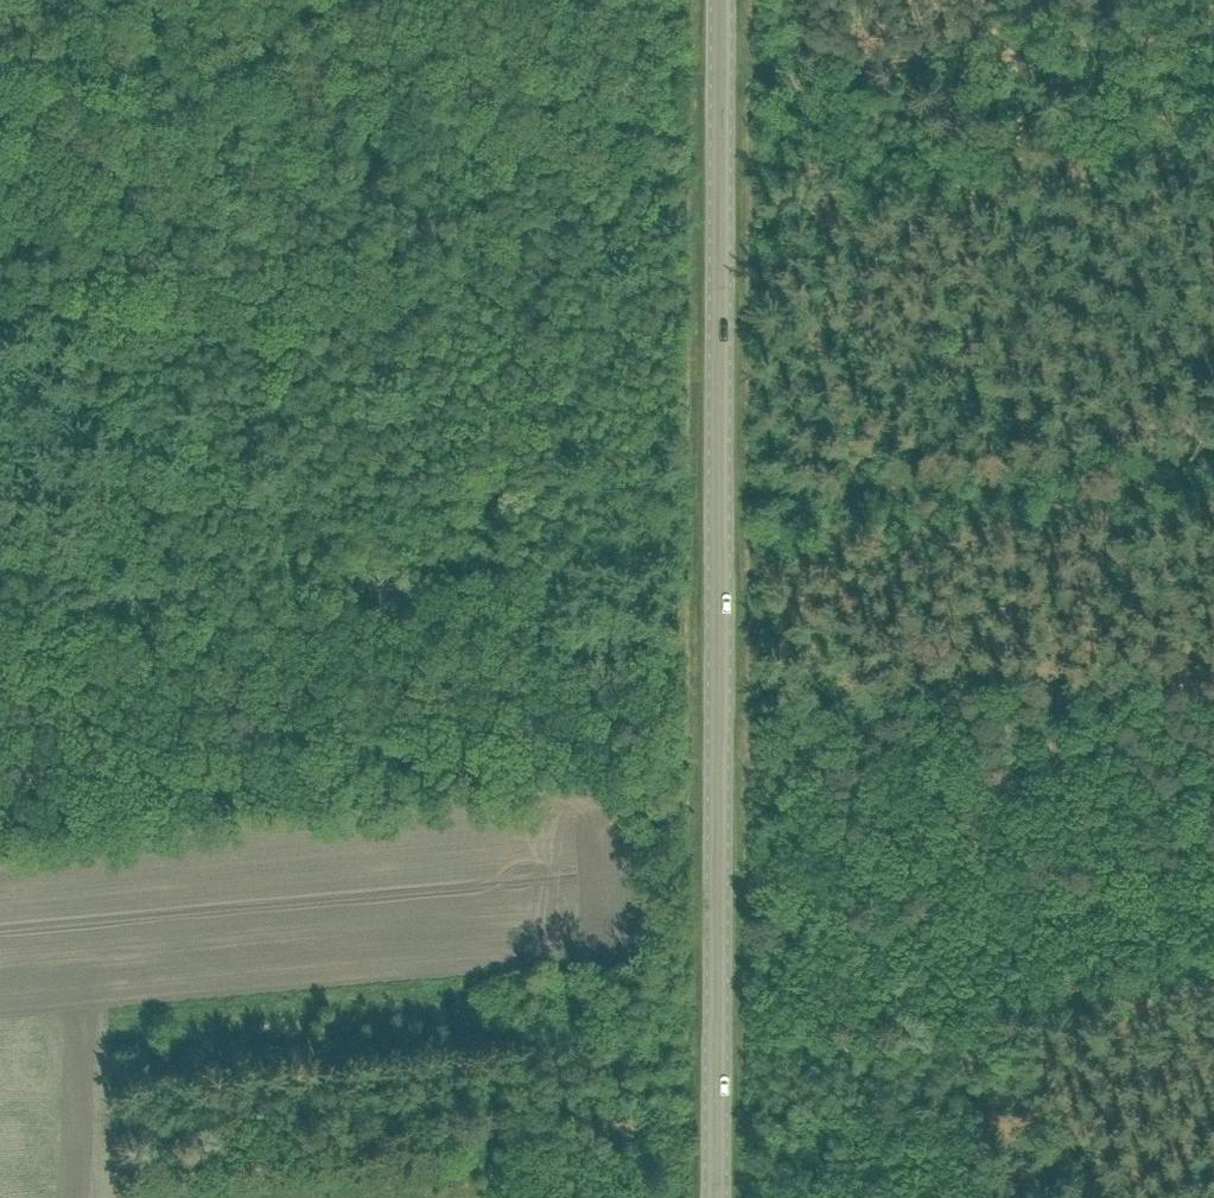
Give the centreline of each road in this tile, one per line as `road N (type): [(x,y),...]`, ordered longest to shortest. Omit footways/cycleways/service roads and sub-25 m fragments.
road 1 (secondary): [(722,0),(717,1197)]

